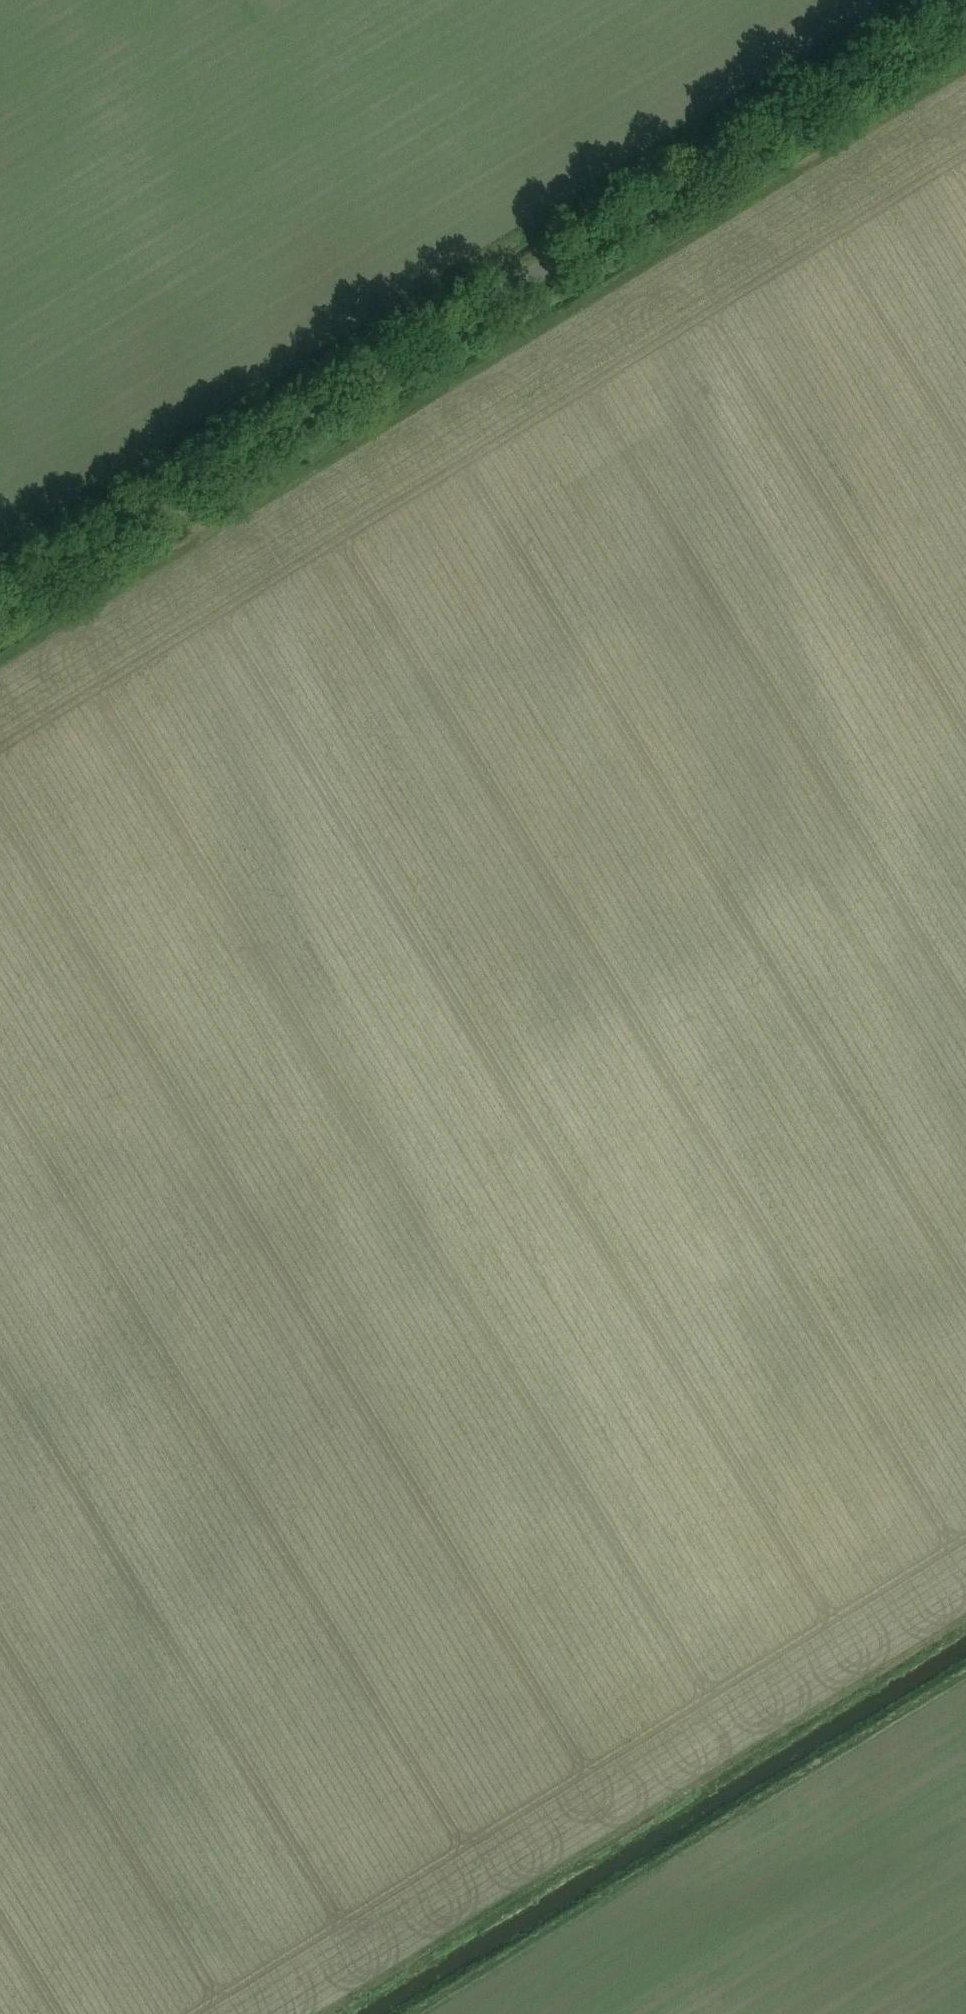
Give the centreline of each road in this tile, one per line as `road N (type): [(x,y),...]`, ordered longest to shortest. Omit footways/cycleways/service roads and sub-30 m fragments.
road 1 (unclassified): [(0,600),(965,12)]

